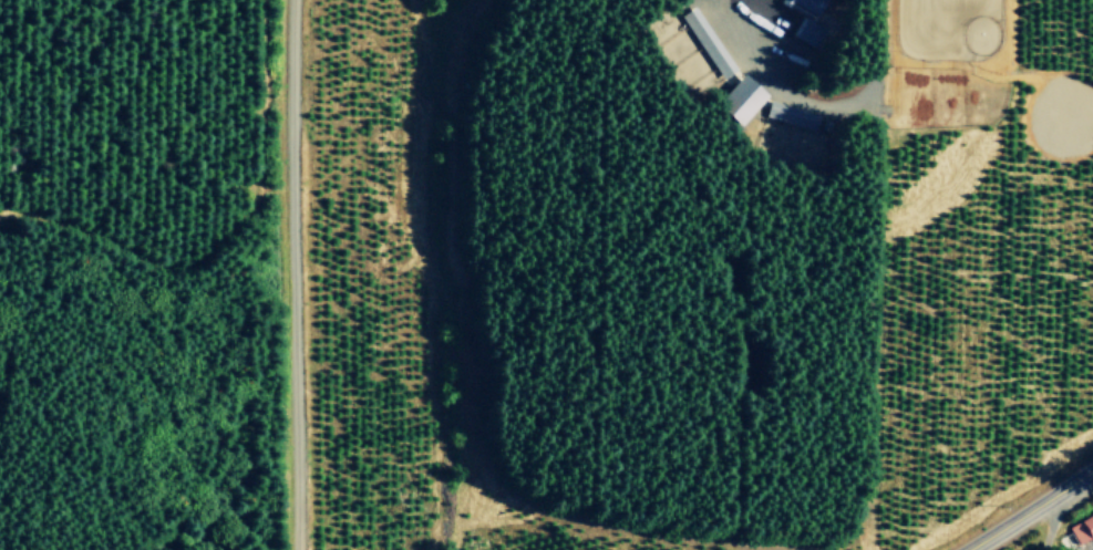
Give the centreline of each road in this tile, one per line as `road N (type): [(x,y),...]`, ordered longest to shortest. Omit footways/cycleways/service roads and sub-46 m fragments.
road 1 (residential): [(291,0),(296,549)]
road 2 (tertiary): [(964,549),(1092,467)]

